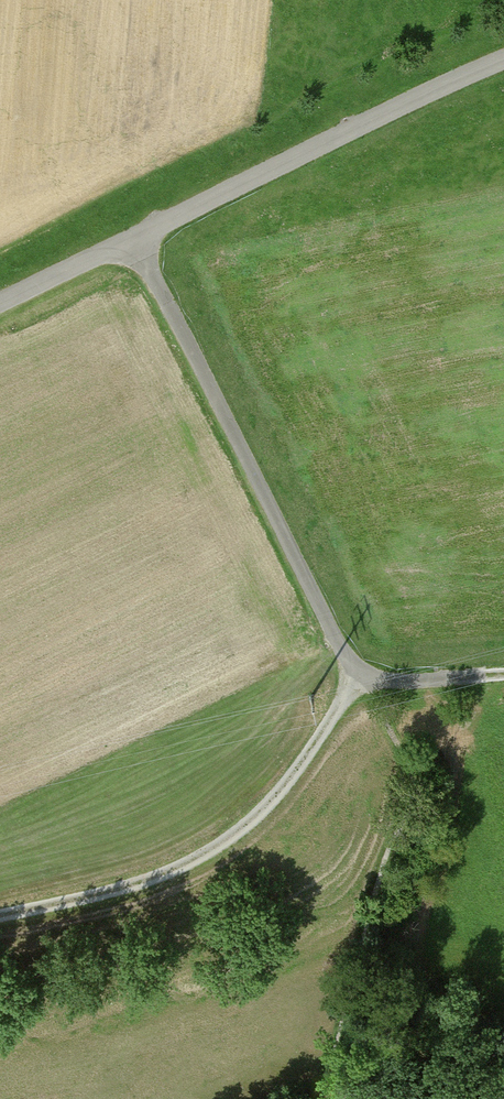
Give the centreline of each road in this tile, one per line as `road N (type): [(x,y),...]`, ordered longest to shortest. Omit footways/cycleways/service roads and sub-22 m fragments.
road 1 (track): [(136,239),(353,666),(385,682),(503,675)]
road 2 (unclassified): [(0,304),(503,61)]
road 3 (track): [(0,915),(151,881),(225,844),(273,801),(365,678)]

